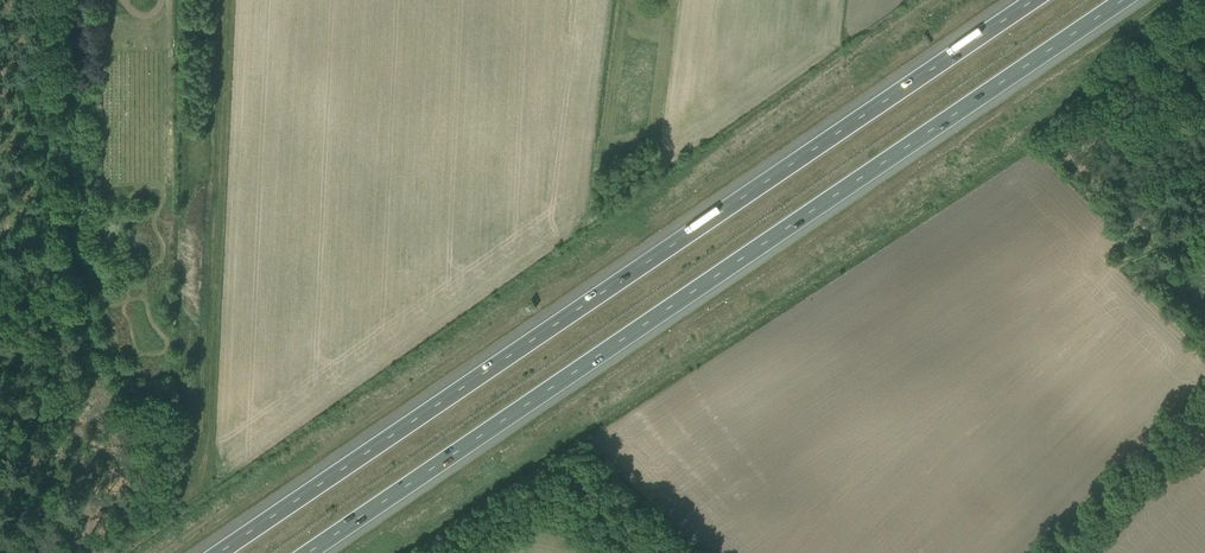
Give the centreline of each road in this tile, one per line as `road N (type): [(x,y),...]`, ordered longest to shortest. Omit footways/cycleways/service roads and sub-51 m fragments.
road 1 (motorway): [(308,552),(1123,0)]
road 2 (motorway): [(1034,0),(220,552)]
road 3 (track): [(44,0),(51,263),(92,552)]

